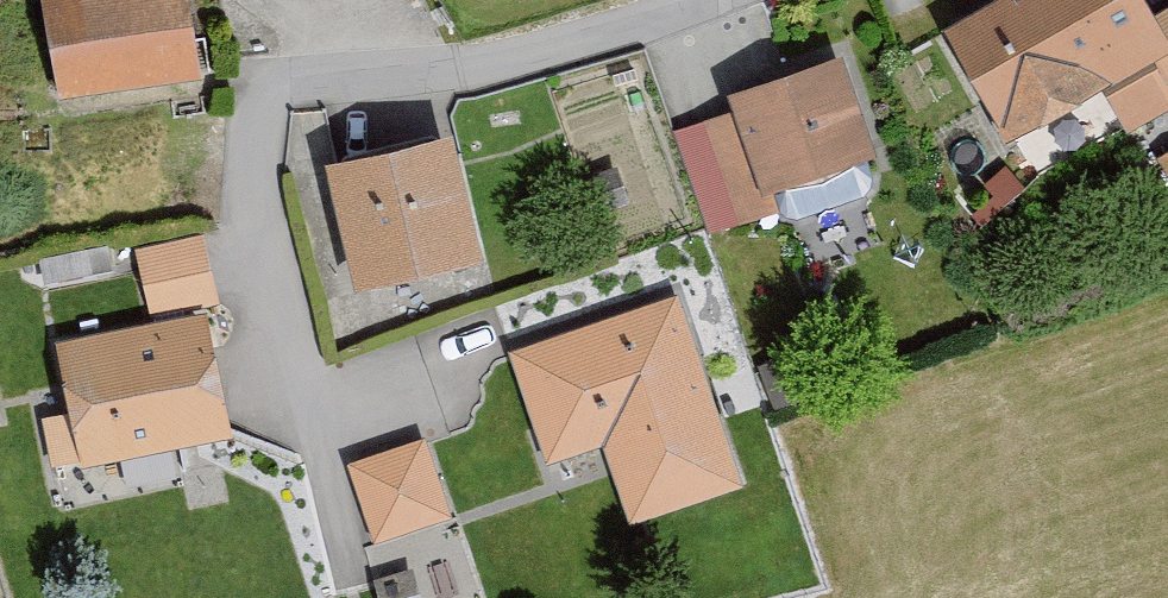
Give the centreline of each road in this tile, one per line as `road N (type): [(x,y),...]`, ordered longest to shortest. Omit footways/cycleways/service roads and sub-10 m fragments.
road 1 (residential): [(740,0),(706,15),(434,75),(302,81),(268,93),(242,123),(255,282),(294,416),(396,391)]

